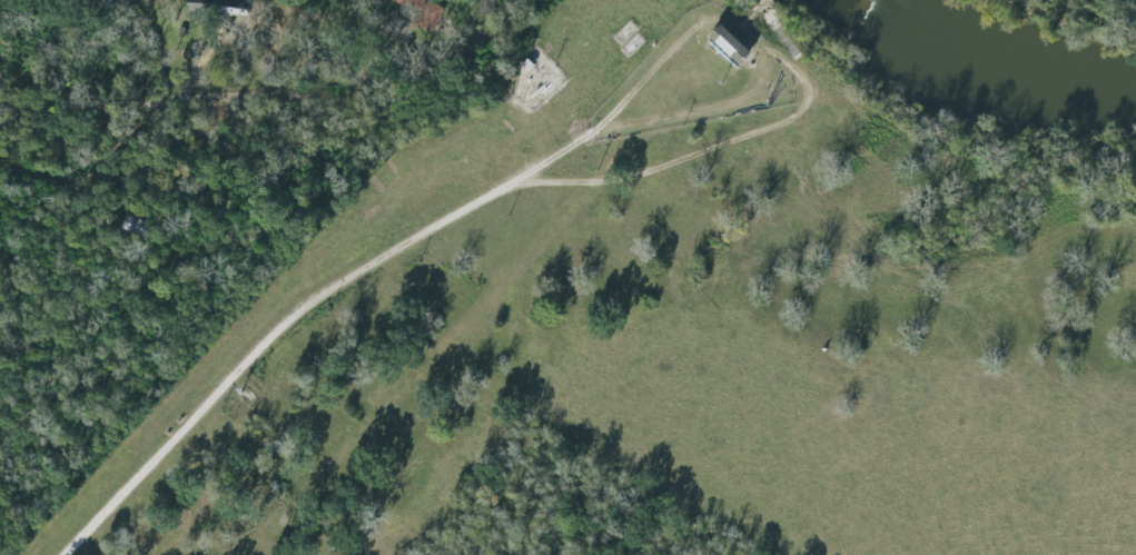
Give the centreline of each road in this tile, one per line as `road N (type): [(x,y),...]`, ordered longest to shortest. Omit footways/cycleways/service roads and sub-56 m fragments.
road 1 (residential): [(58,554),(307,305),(612,127),(717,18)]
road 2 (residential): [(526,179),(646,177),(797,122),(824,99),(791,48),(749,21),(717,18)]

